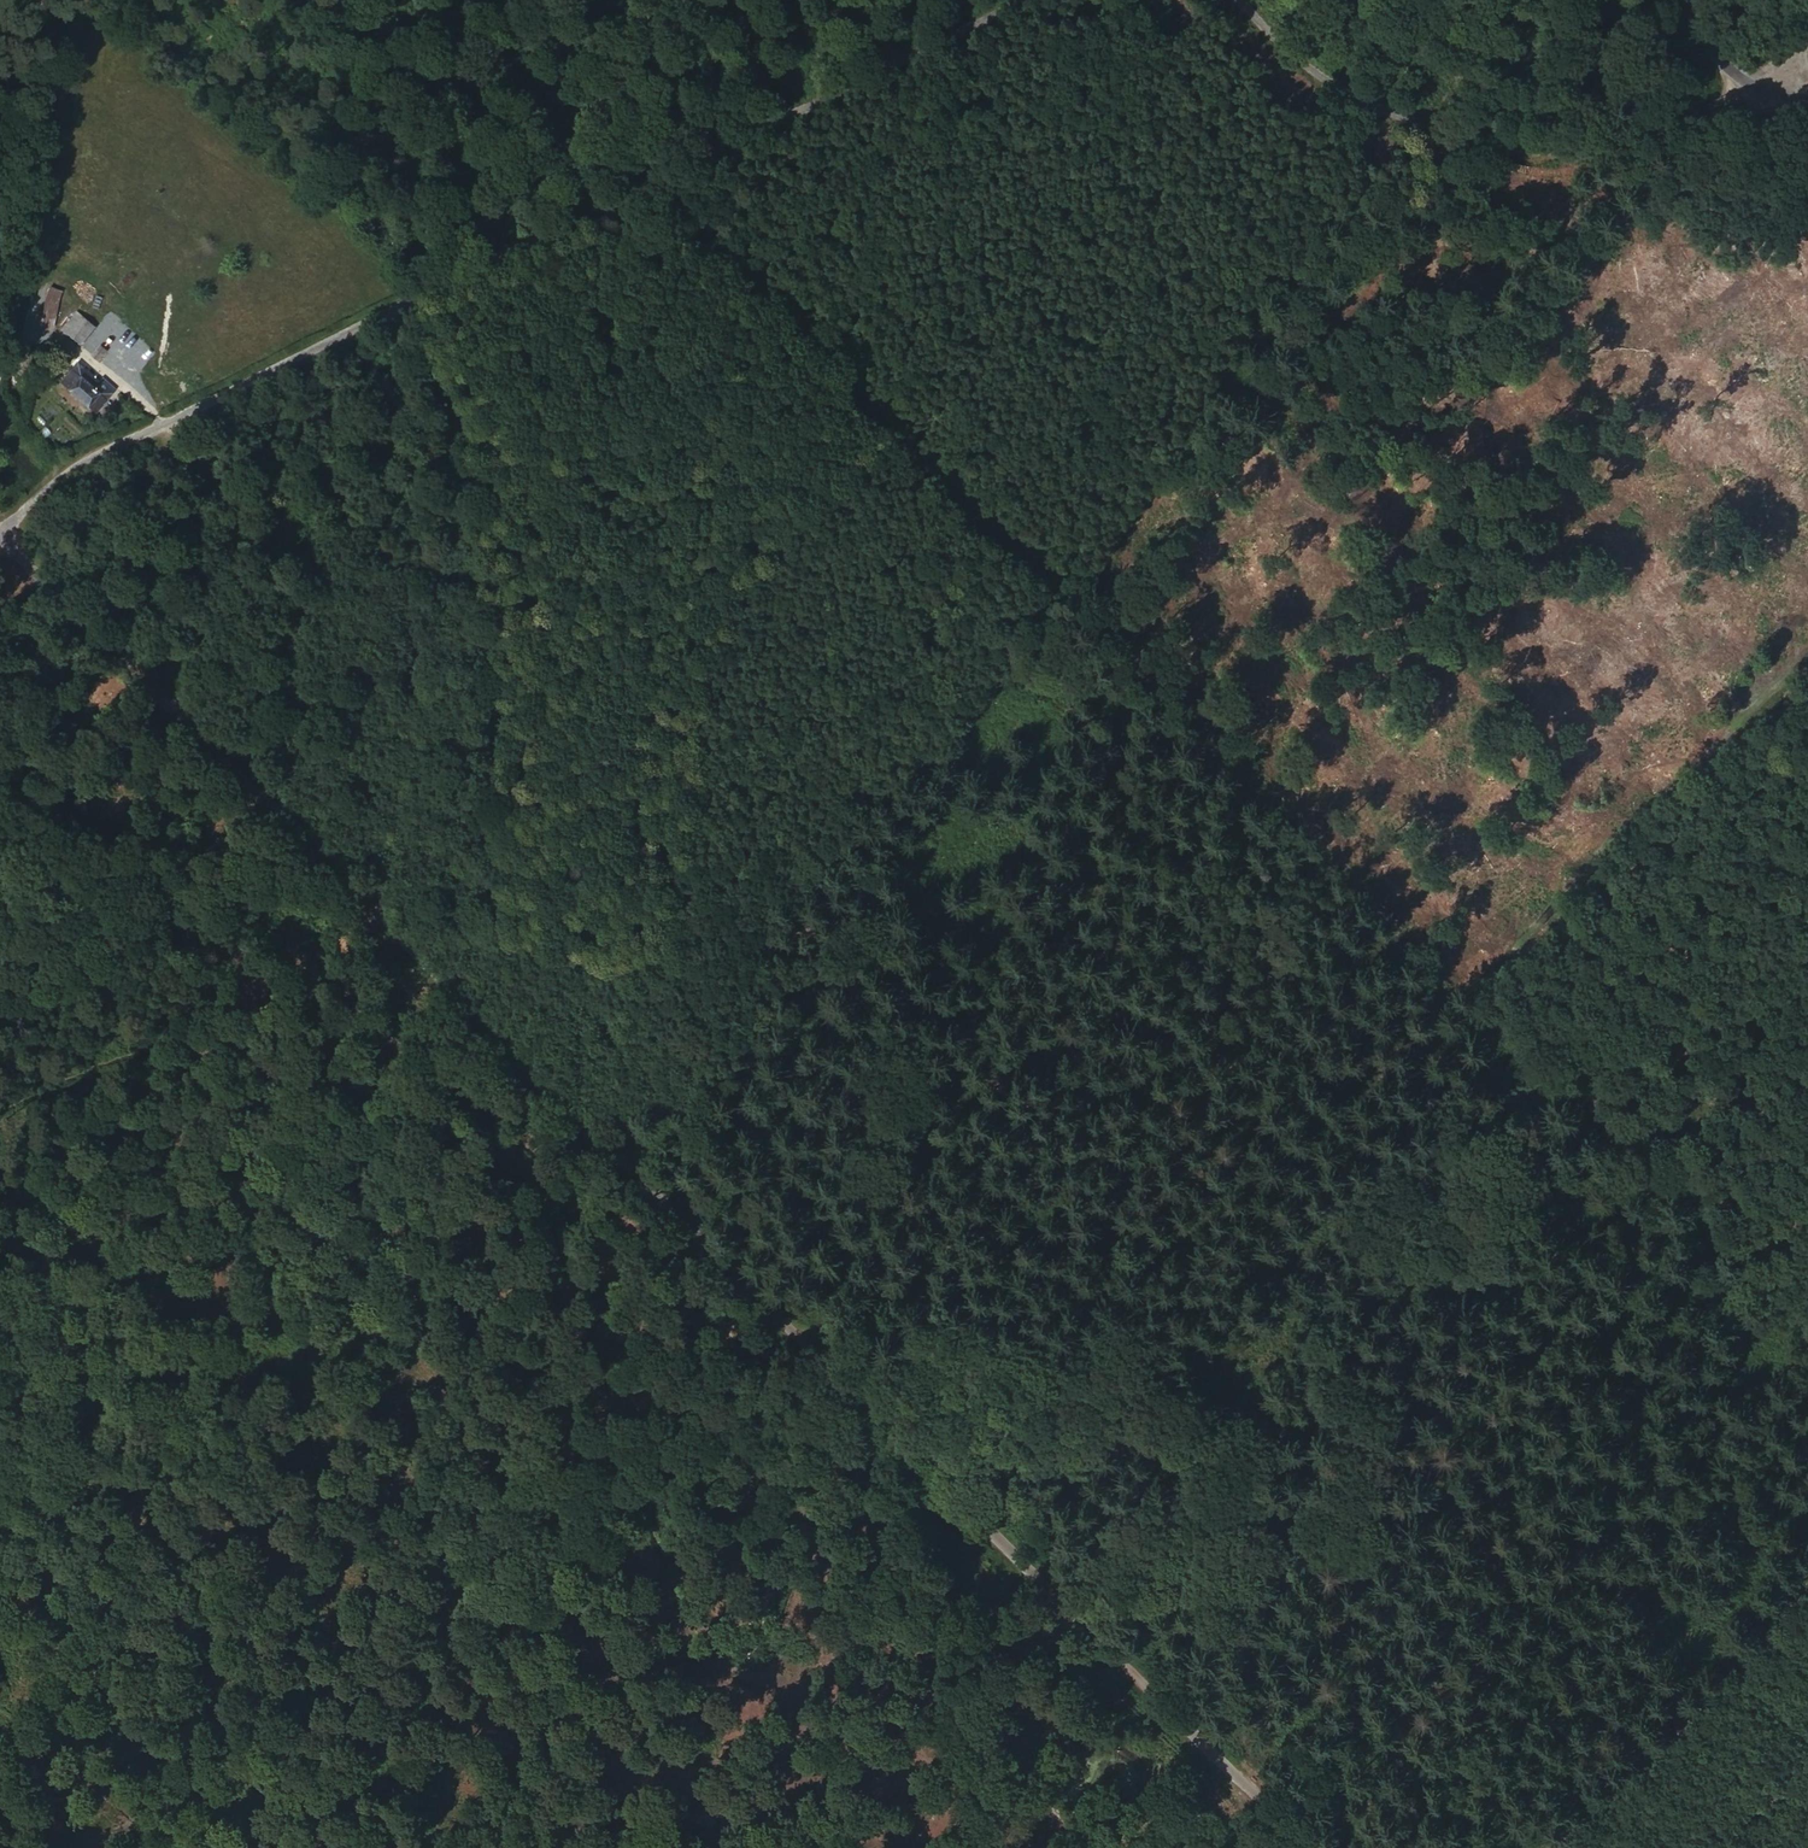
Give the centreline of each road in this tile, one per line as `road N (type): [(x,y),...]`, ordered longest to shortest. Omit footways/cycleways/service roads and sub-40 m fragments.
road 1 (track): [(1299,1847),(0,574)]
road 2 (track): [(1014,0),(101,454),(0,529)]
road 3 (track): [(1807,46),(1792,102),(1582,146),(1473,155),(1377,117),(1286,47),(1247,0)]
road 4 (track): [(0,400),(96,0)]
road 5 (unclassified): [(1807,102),(1769,95),(1733,72),(1676,0)]

